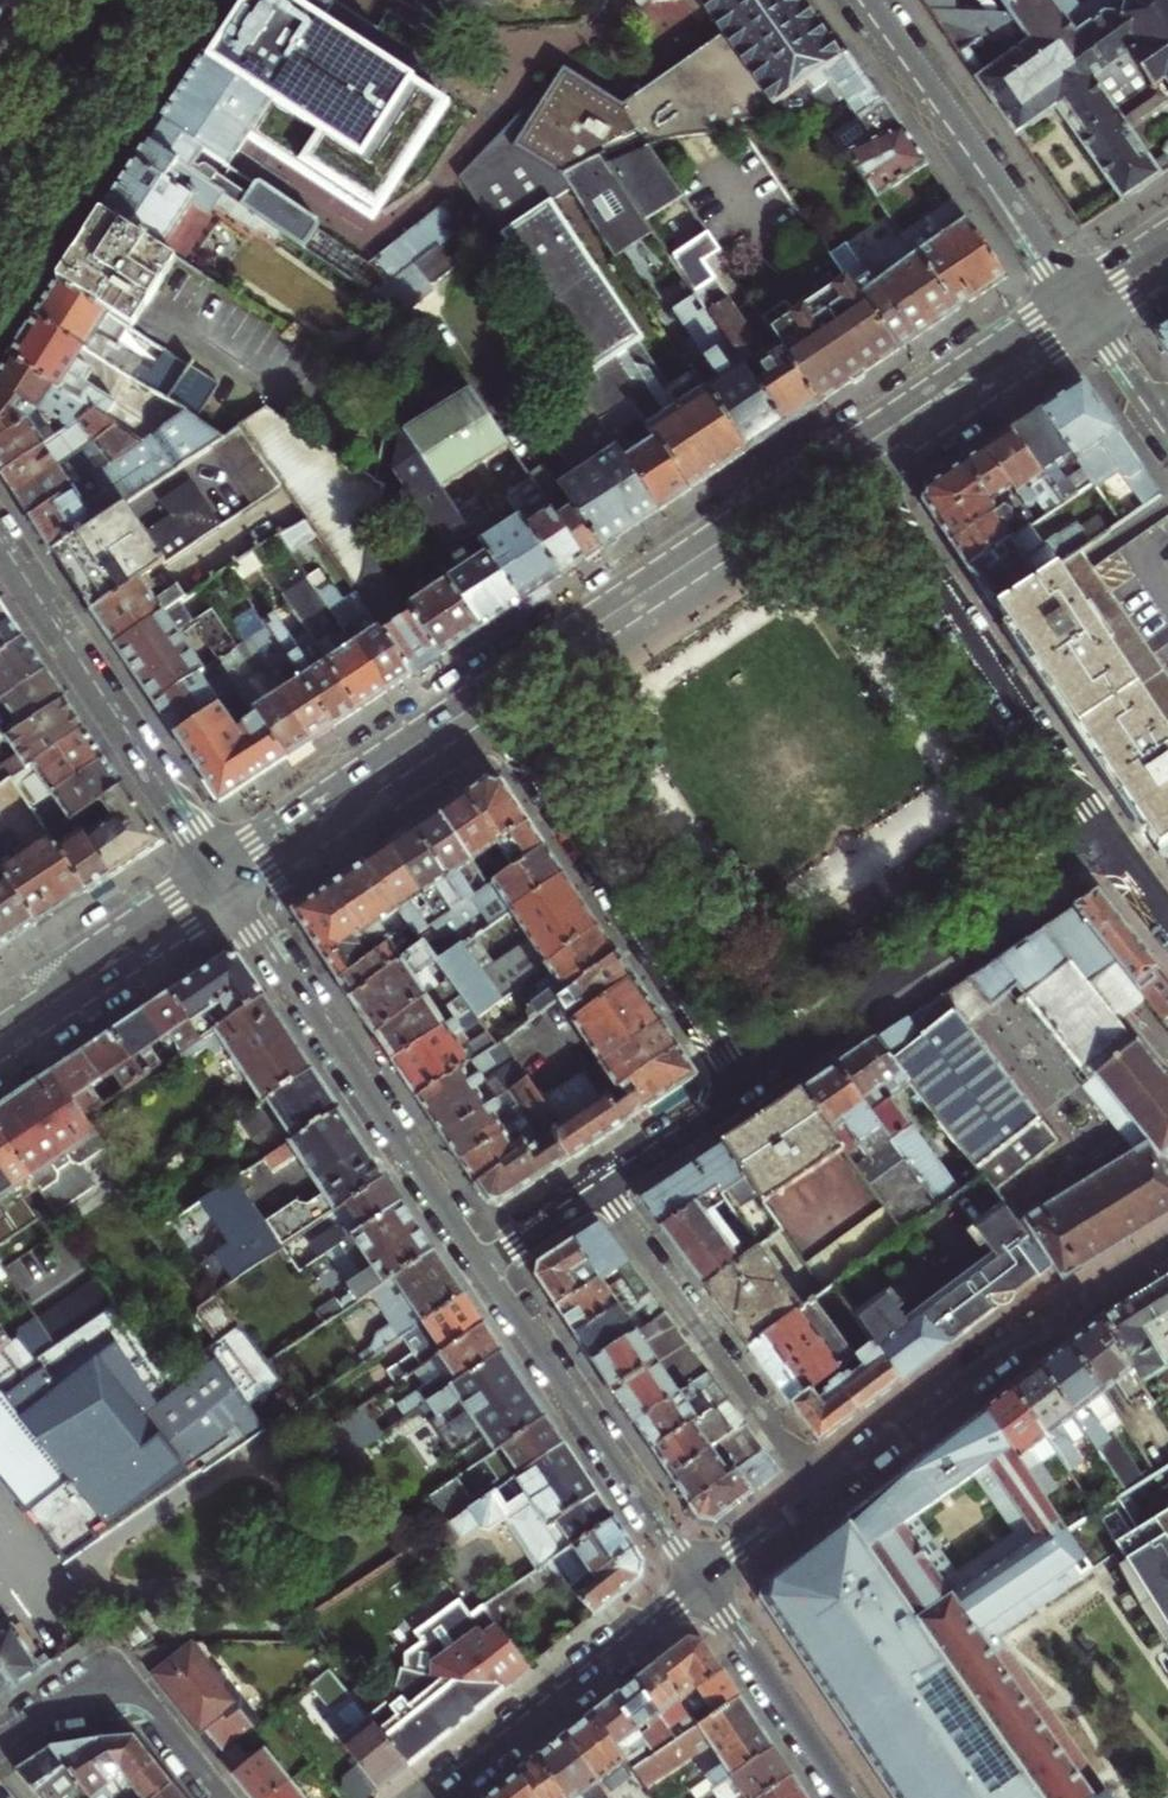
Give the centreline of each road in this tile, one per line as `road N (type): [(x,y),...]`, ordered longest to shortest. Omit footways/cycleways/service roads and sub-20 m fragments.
road 1 (residential): [(599,1183),(744,1085),(488,699)]
road 2 (residential): [(1167,915),(1107,840),(851,456)]
road 3 (tertiary): [(224,875),(484,1261)]
road 4 (tertiary): [(488,699),(851,456)]
road 5 (residential): [(822,1491),(1015,1346),(1167,1249)]
road 6 (tertiary): [(0,543),(224,875)]
road 7 (tertiary): [(484,1261),(704,1588)]
road 8 (residential): [(822,1491),(599,1183)]
road 9 (residential): [(1083,302),(869,0)]
road 10 (residential): [(440,1797),(704,1588)]
road 11 (tertiary): [(224,875),(488,699)]
road 12 (secondary): [(0,237),(153,0)]
road 13 (tertiary): [(851,456),(1083,302)]
road 14 (residential): [(218,1797),(148,1709),(119,1696),(79,1697),(0,1744)]
road 15 (tertiary): [(0,1030),(224,875)]
road 16 (tertiary): [(704,1588),(845,1797)]
road 17 (secondary): [(96,0),(0,148)]
road 18 (residential): [(704,1588),(822,1491)]
road 19 (residential): [(1167,423),(1083,302)]
road 20 (residential): [(484,1261),(599,1183)]

